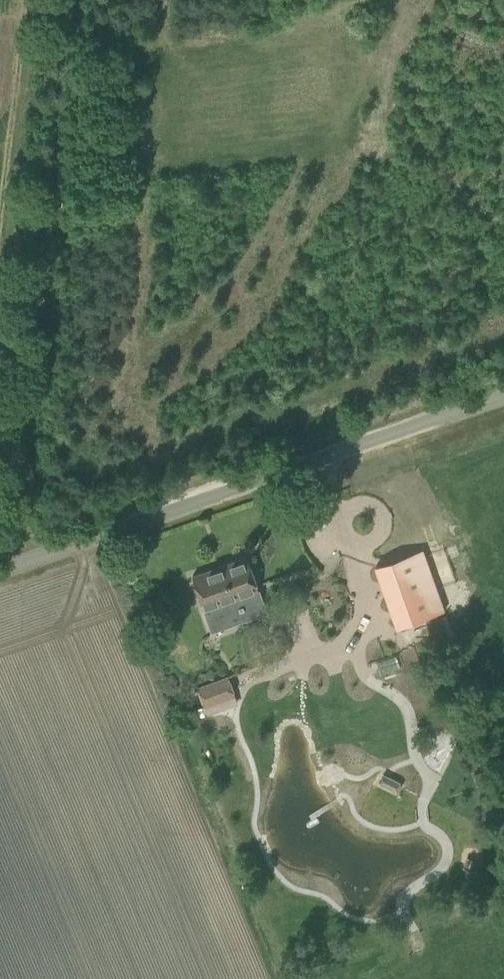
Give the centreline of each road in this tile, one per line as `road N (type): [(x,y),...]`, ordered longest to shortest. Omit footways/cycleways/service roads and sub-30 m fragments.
road 1 (track): [(1,563),(66,0)]
road 2 (unclassified): [(0,563),(503,386)]

